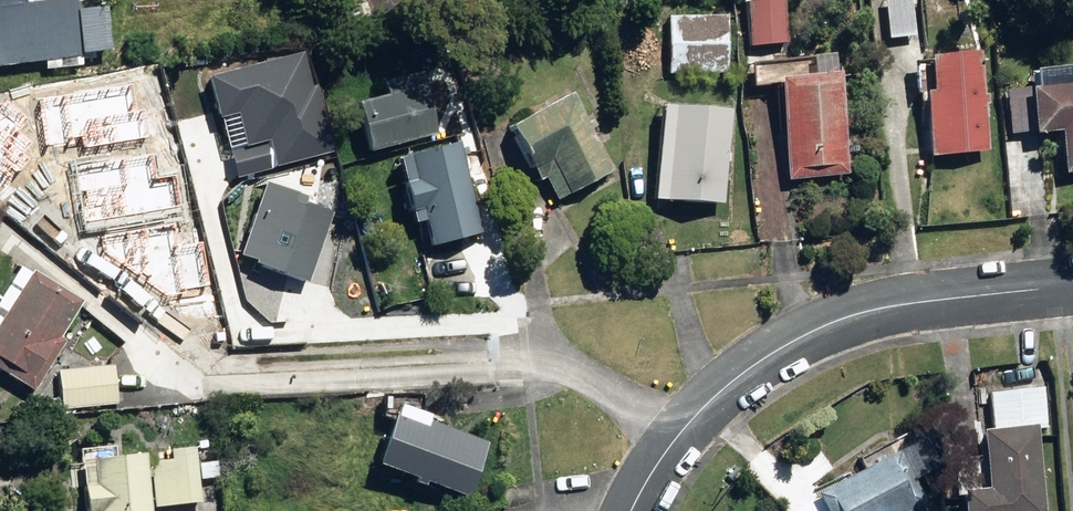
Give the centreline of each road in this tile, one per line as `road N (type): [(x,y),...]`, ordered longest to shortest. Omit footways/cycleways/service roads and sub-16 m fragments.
road 1 (residential): [(633,510),(665,450),(714,394),(801,338),(867,313),(1072,284)]

